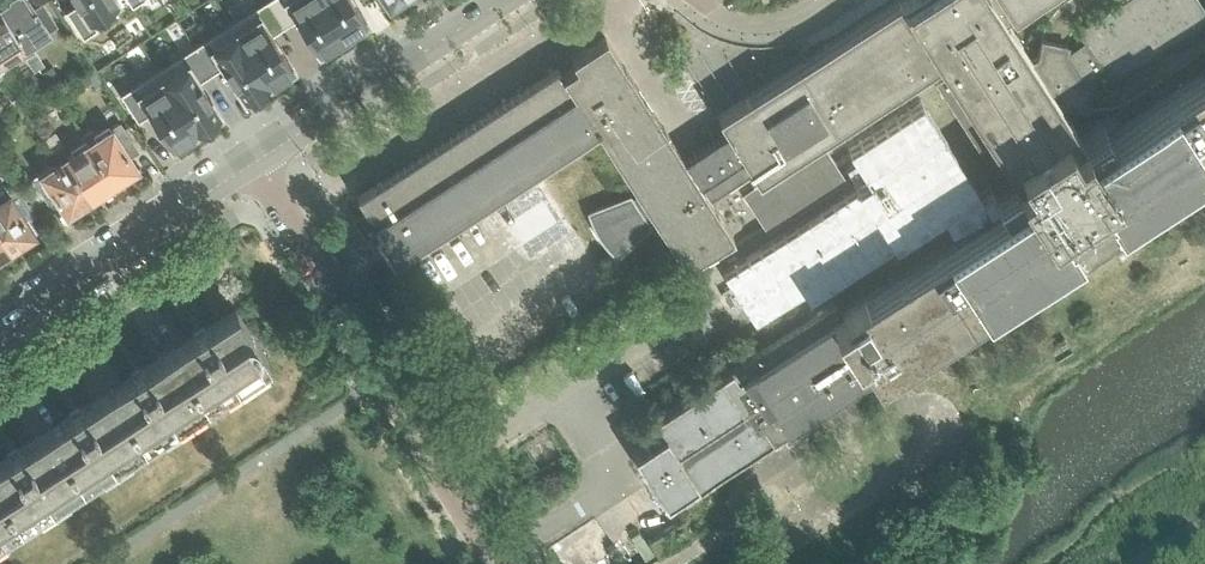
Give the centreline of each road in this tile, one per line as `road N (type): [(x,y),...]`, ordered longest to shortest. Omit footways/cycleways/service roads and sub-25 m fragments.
road 1 (residential): [(265,154),(509,563)]
road 2 (residential): [(0,325),(265,154)]
road 3 (residential): [(265,154),(504,0)]

